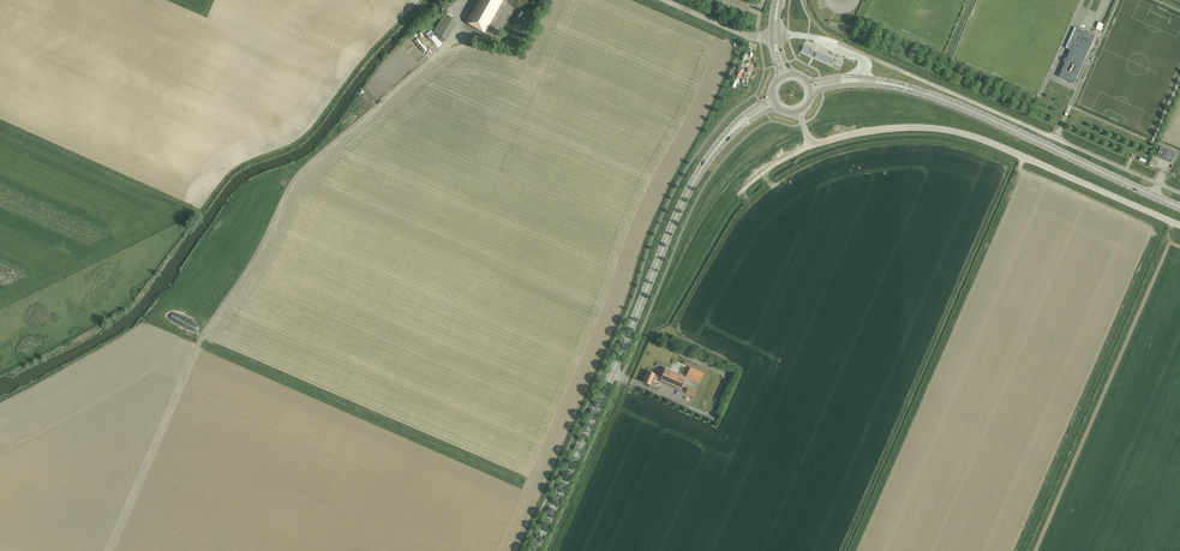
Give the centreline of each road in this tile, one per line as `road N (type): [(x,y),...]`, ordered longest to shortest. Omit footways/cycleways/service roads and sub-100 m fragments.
road 1 (track): [(453,42),(295,178),(197,347),(109,550)]
road 2 (secondary): [(534,550),(676,217),(702,169),(742,122)]
road 3 (unclassified): [(1179,226),(968,135),(903,128),(812,146),(800,112)]
road 4 (secondary): [(1179,208),(948,102),(862,80)]
road 5 (unclassified): [(1020,123),(1179,193)]

